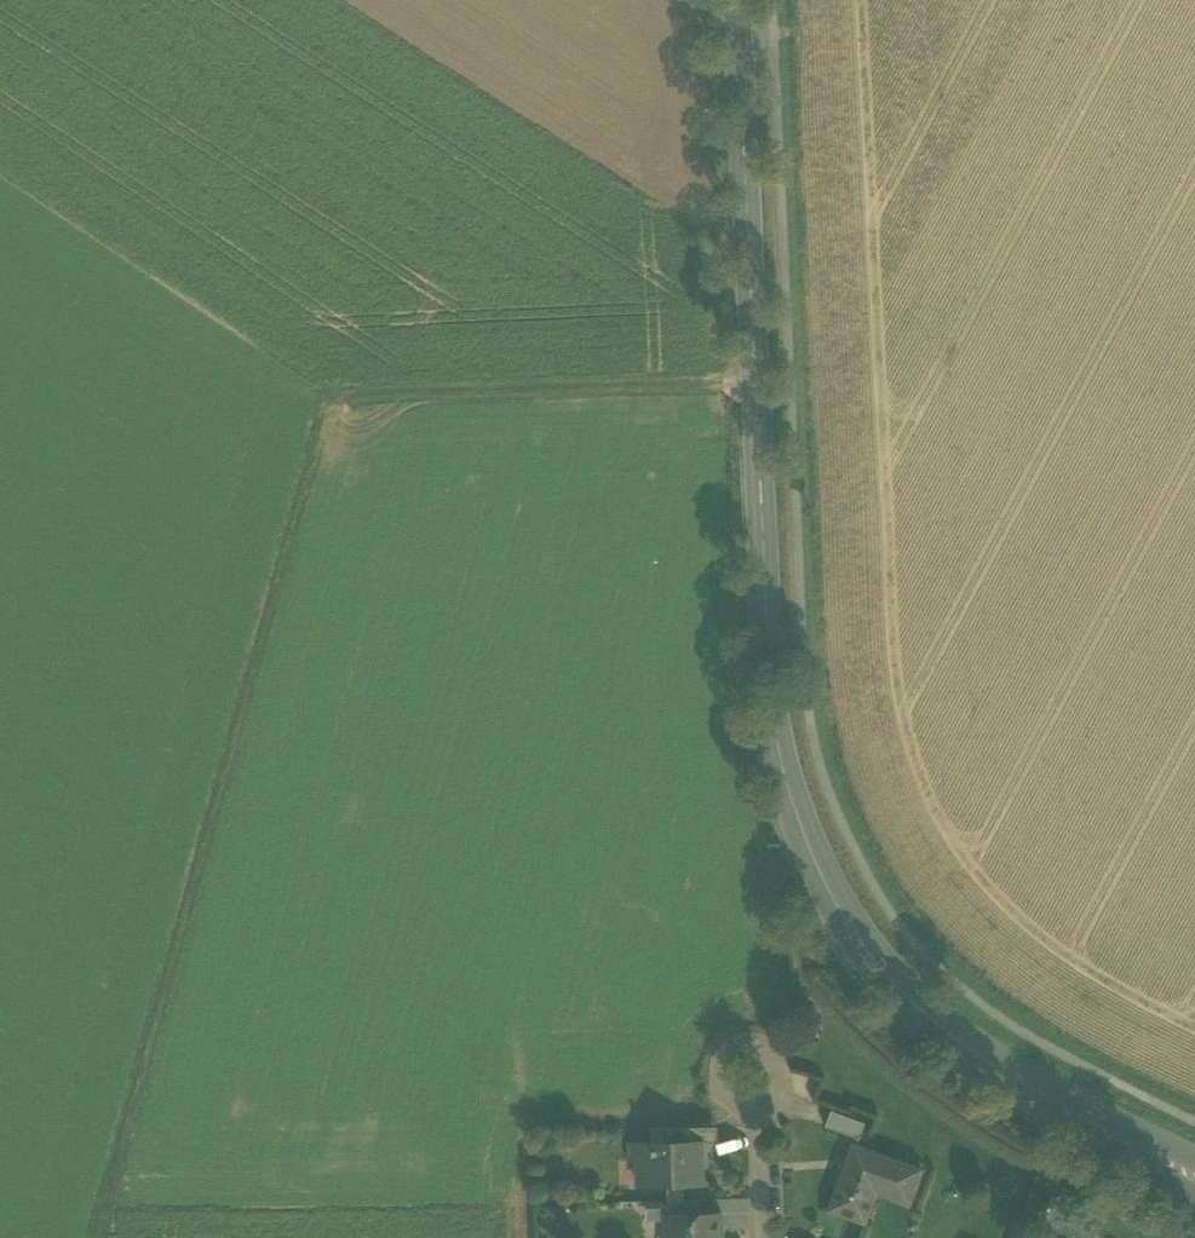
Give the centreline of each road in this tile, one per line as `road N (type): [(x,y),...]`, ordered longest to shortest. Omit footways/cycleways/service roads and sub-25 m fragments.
road 1 (secondary): [(733,0),(766,681),(783,798),(817,886),(857,960),(965,1059),(1194,1184)]
road 2 (secondary): [(1194,1161),(979,1044),(871,950),(799,788),(784,674),(741,0)]
road 3 (residential): [(773,1237),(769,1128),(748,1073)]

